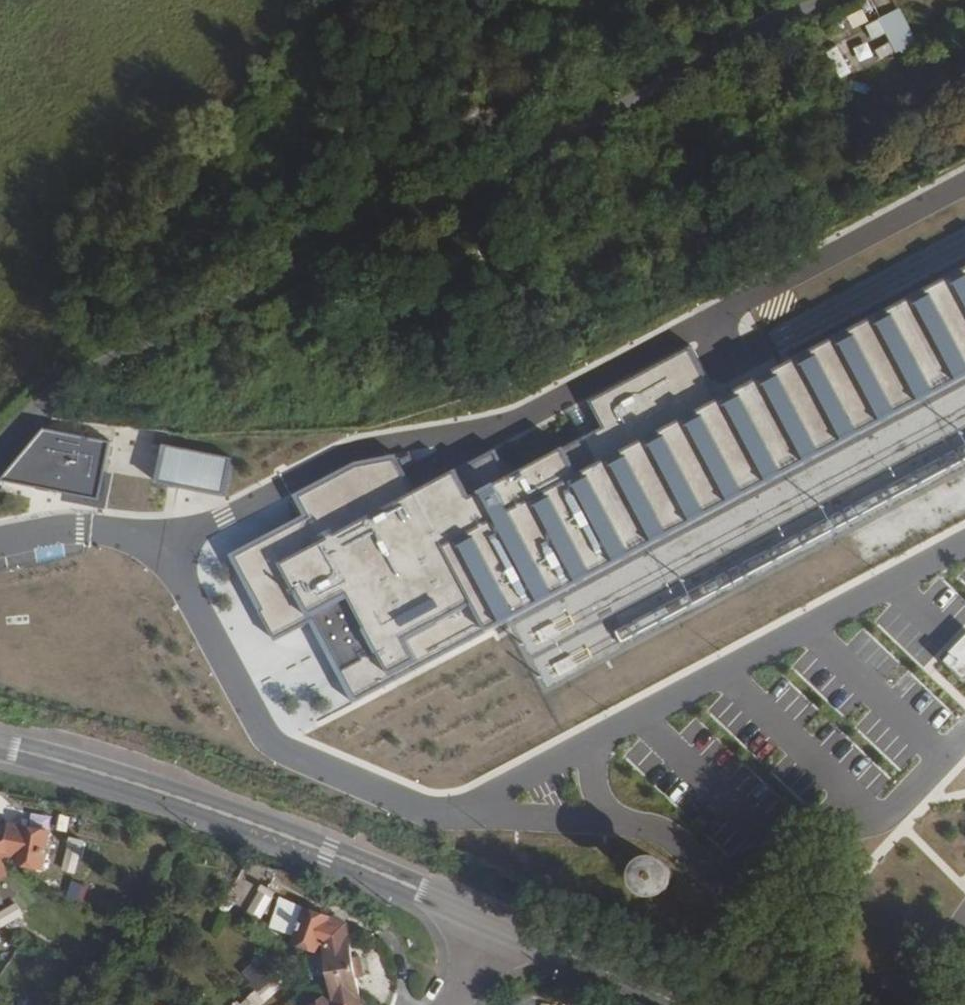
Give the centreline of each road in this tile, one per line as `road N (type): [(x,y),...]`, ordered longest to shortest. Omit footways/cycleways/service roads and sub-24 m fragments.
road 1 (unclassified): [(822,0),(64,392),(0,447)]
road 2 (secondary): [(511,930),(215,810),(0,747)]
road 3 (secondary): [(683,1004),(511,930)]

